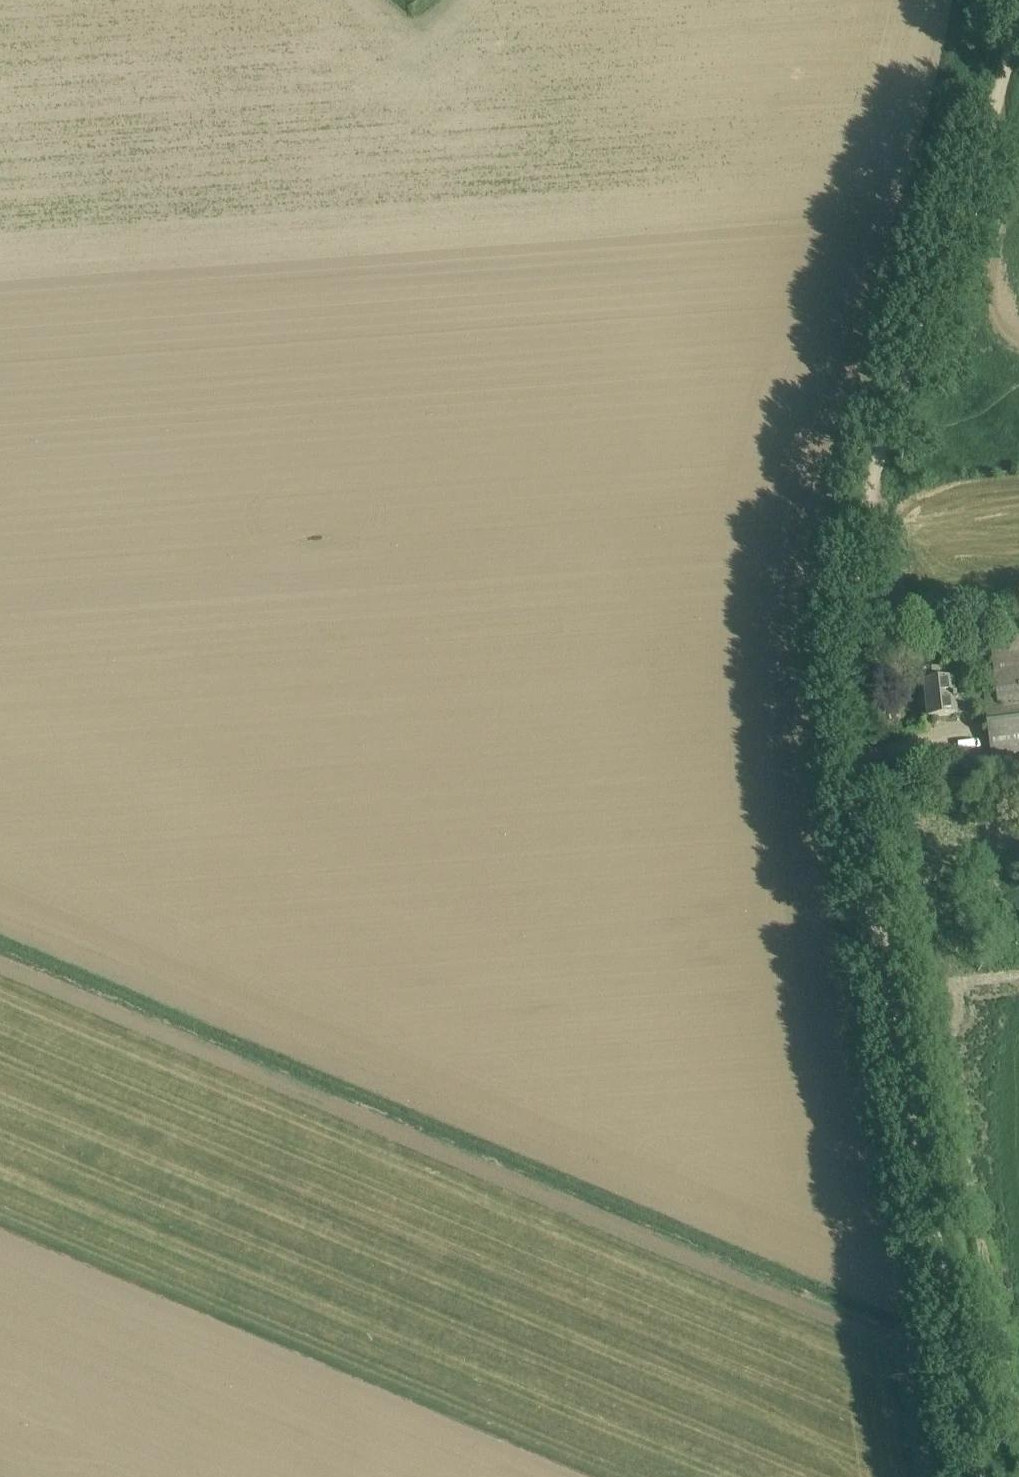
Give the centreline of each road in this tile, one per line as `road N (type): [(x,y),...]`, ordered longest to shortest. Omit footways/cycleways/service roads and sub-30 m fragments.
road 1 (unclassified): [(991,1476),(853,795),(847,685),(850,613),(875,481),(1018,19)]
road 2 (track): [(1018,349),(985,310),(984,283),(1018,174)]

